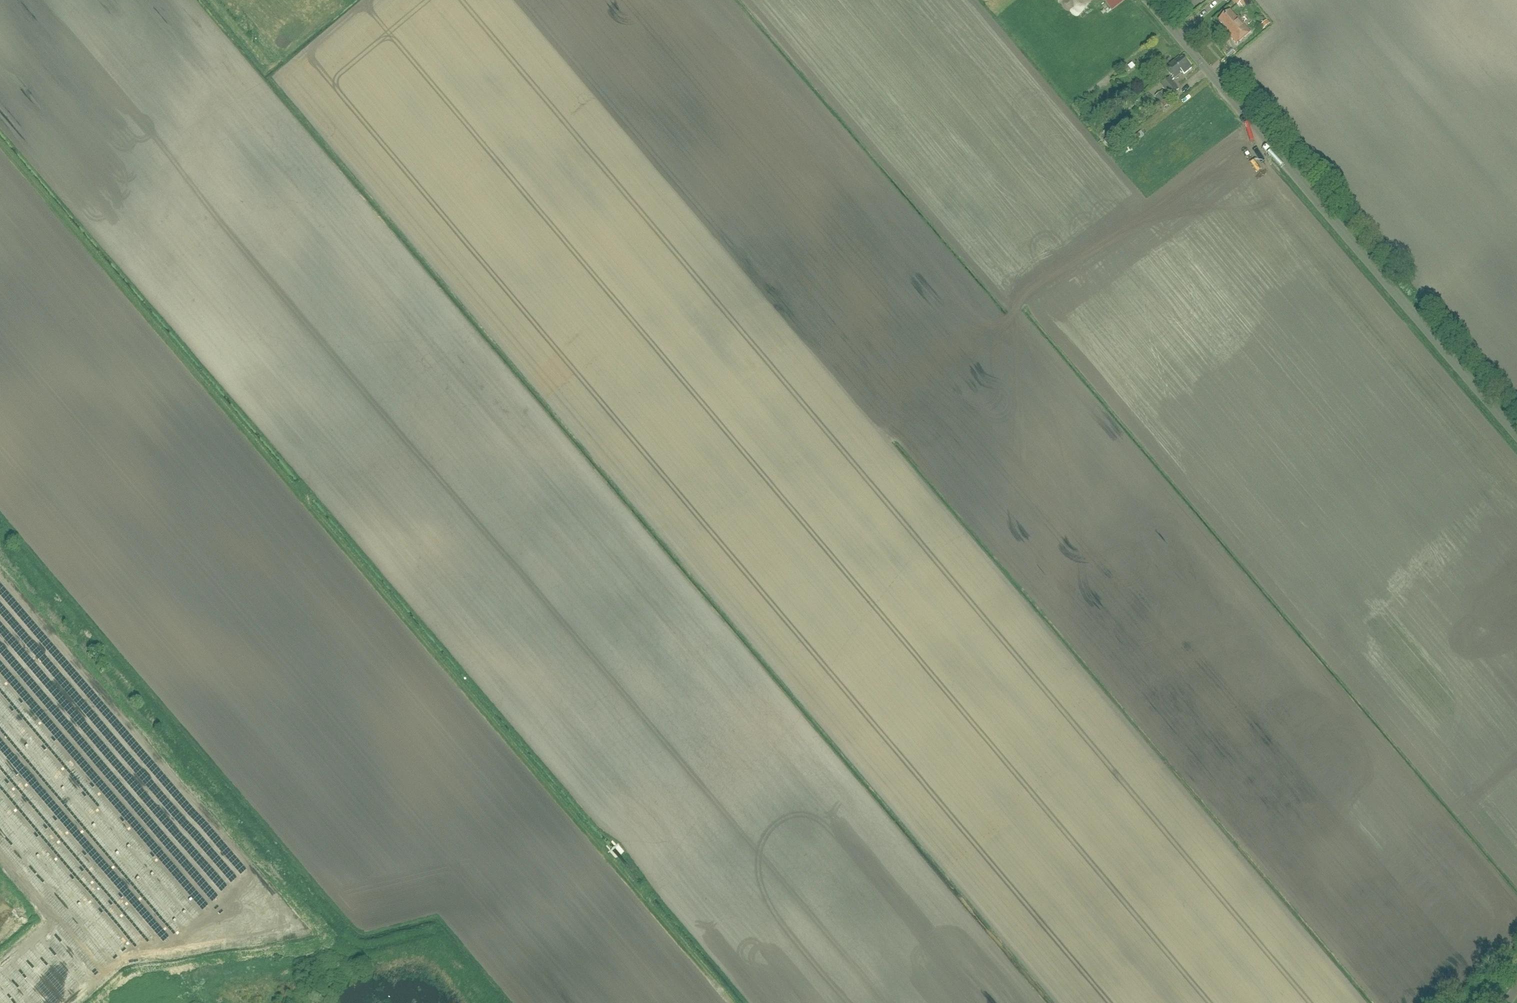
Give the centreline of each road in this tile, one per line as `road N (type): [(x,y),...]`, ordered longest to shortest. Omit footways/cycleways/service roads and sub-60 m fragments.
road 1 (unclassified): [(1516,435),(1146,0)]

